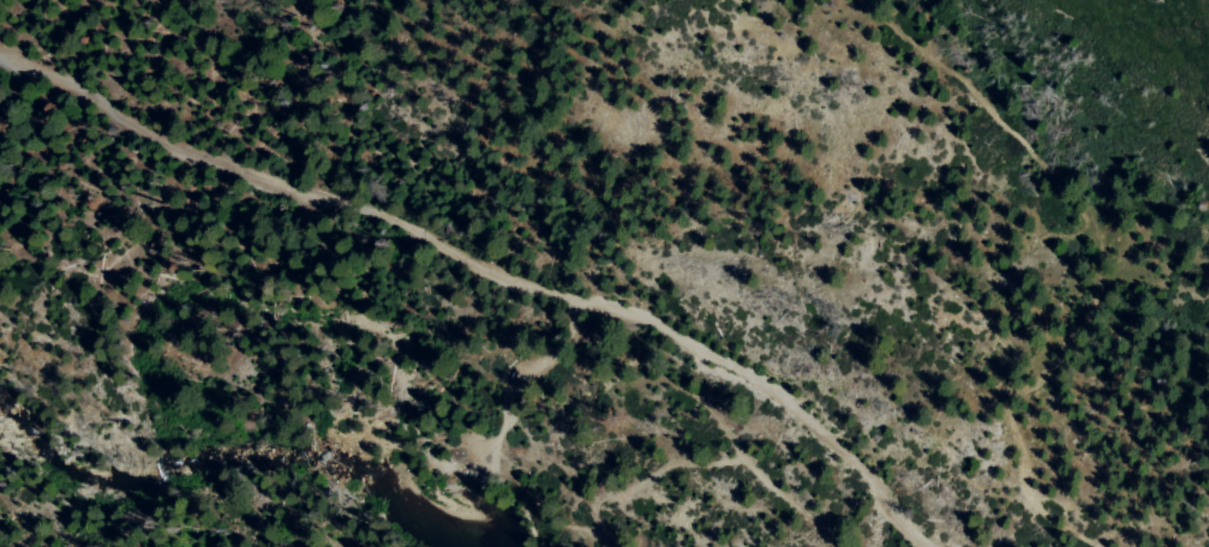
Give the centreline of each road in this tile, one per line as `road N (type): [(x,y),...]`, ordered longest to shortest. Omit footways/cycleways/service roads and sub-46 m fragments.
road 1 (residential): [(939,546),(756,372),(651,324),(299,193),(0,56)]
road 2 (track): [(863,0),(941,60),(1096,233),(1102,275),(1084,319),(1041,381),(1007,409),(1037,509),(1102,546)]

